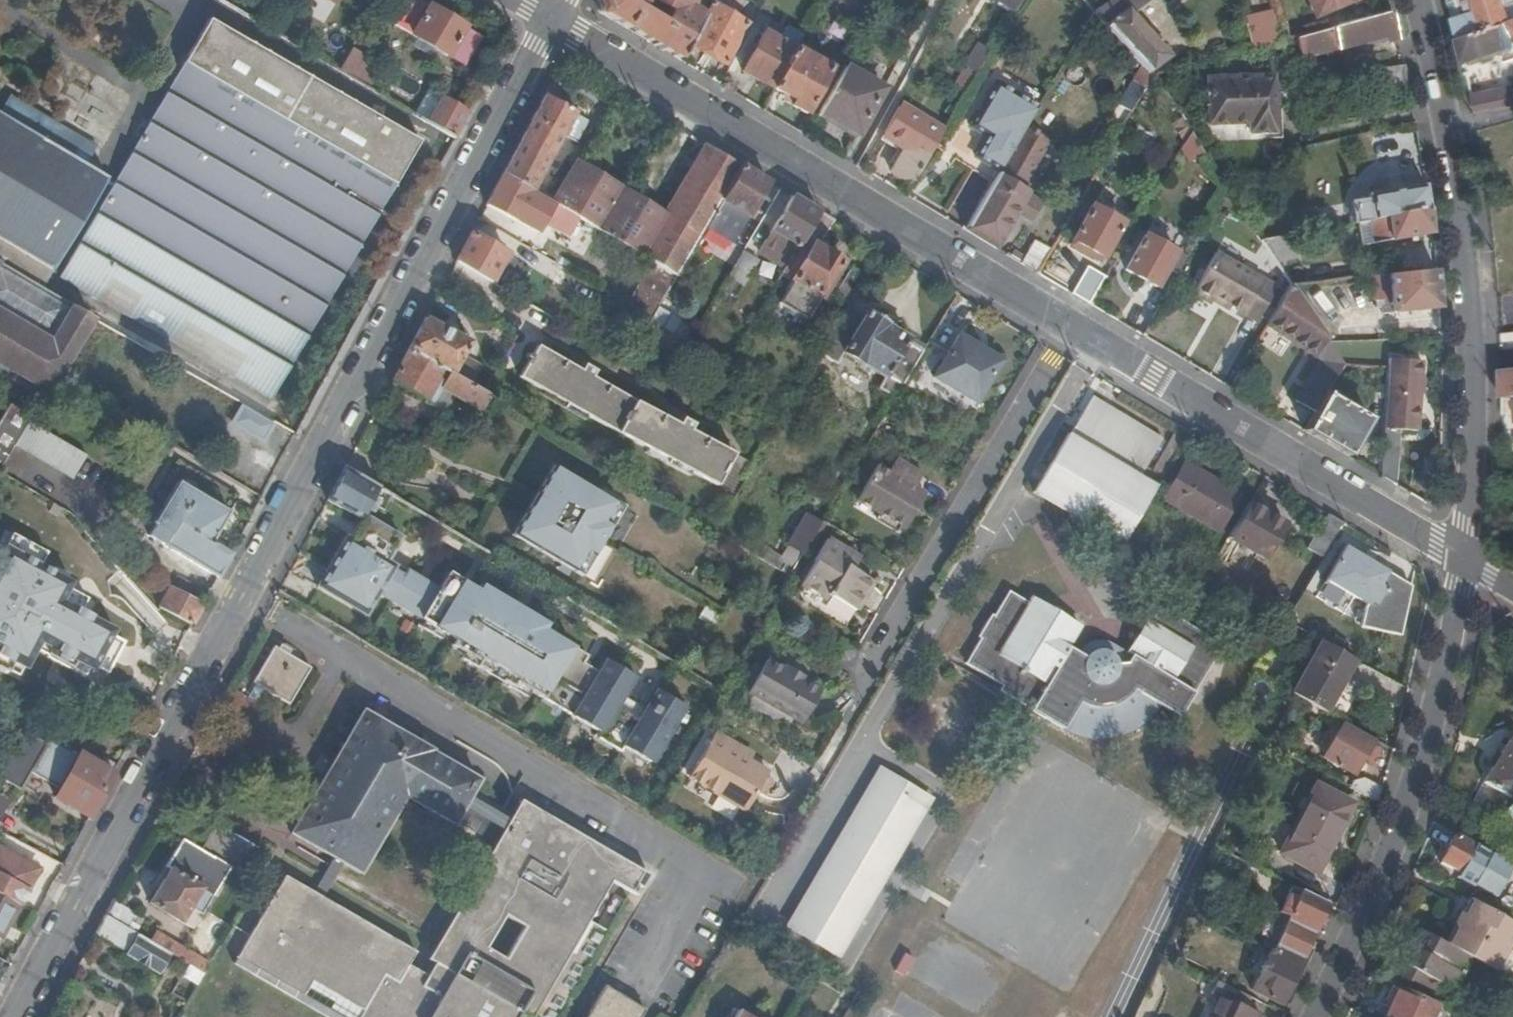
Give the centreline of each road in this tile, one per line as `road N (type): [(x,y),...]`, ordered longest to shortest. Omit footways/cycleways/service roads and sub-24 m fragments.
road 1 (residential): [(21,1016),(550,22)]
road 2 (residential): [(550,22),(1464,560)]
road 3 (unclassified): [(1464,560),(1426,774),(1320,1016)]
road 4 (unclassified): [(1472,336),(1464,560)]
road 5 (unclassified): [(1446,129),(1472,336)]
road 6 (unclassified): [(1416,0),(1446,129)]

